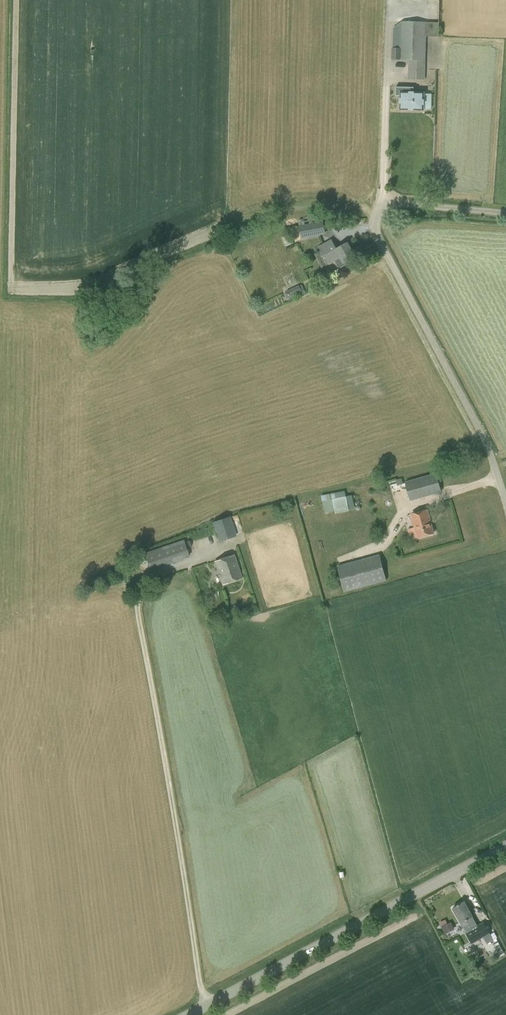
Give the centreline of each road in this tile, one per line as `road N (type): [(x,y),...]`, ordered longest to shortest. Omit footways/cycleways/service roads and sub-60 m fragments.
road 1 (unclassified): [(505,513),(464,405),(377,244),(374,217),(387,201),(505,207)]
road 2 (tertiary): [(187,1014),(505,847)]

